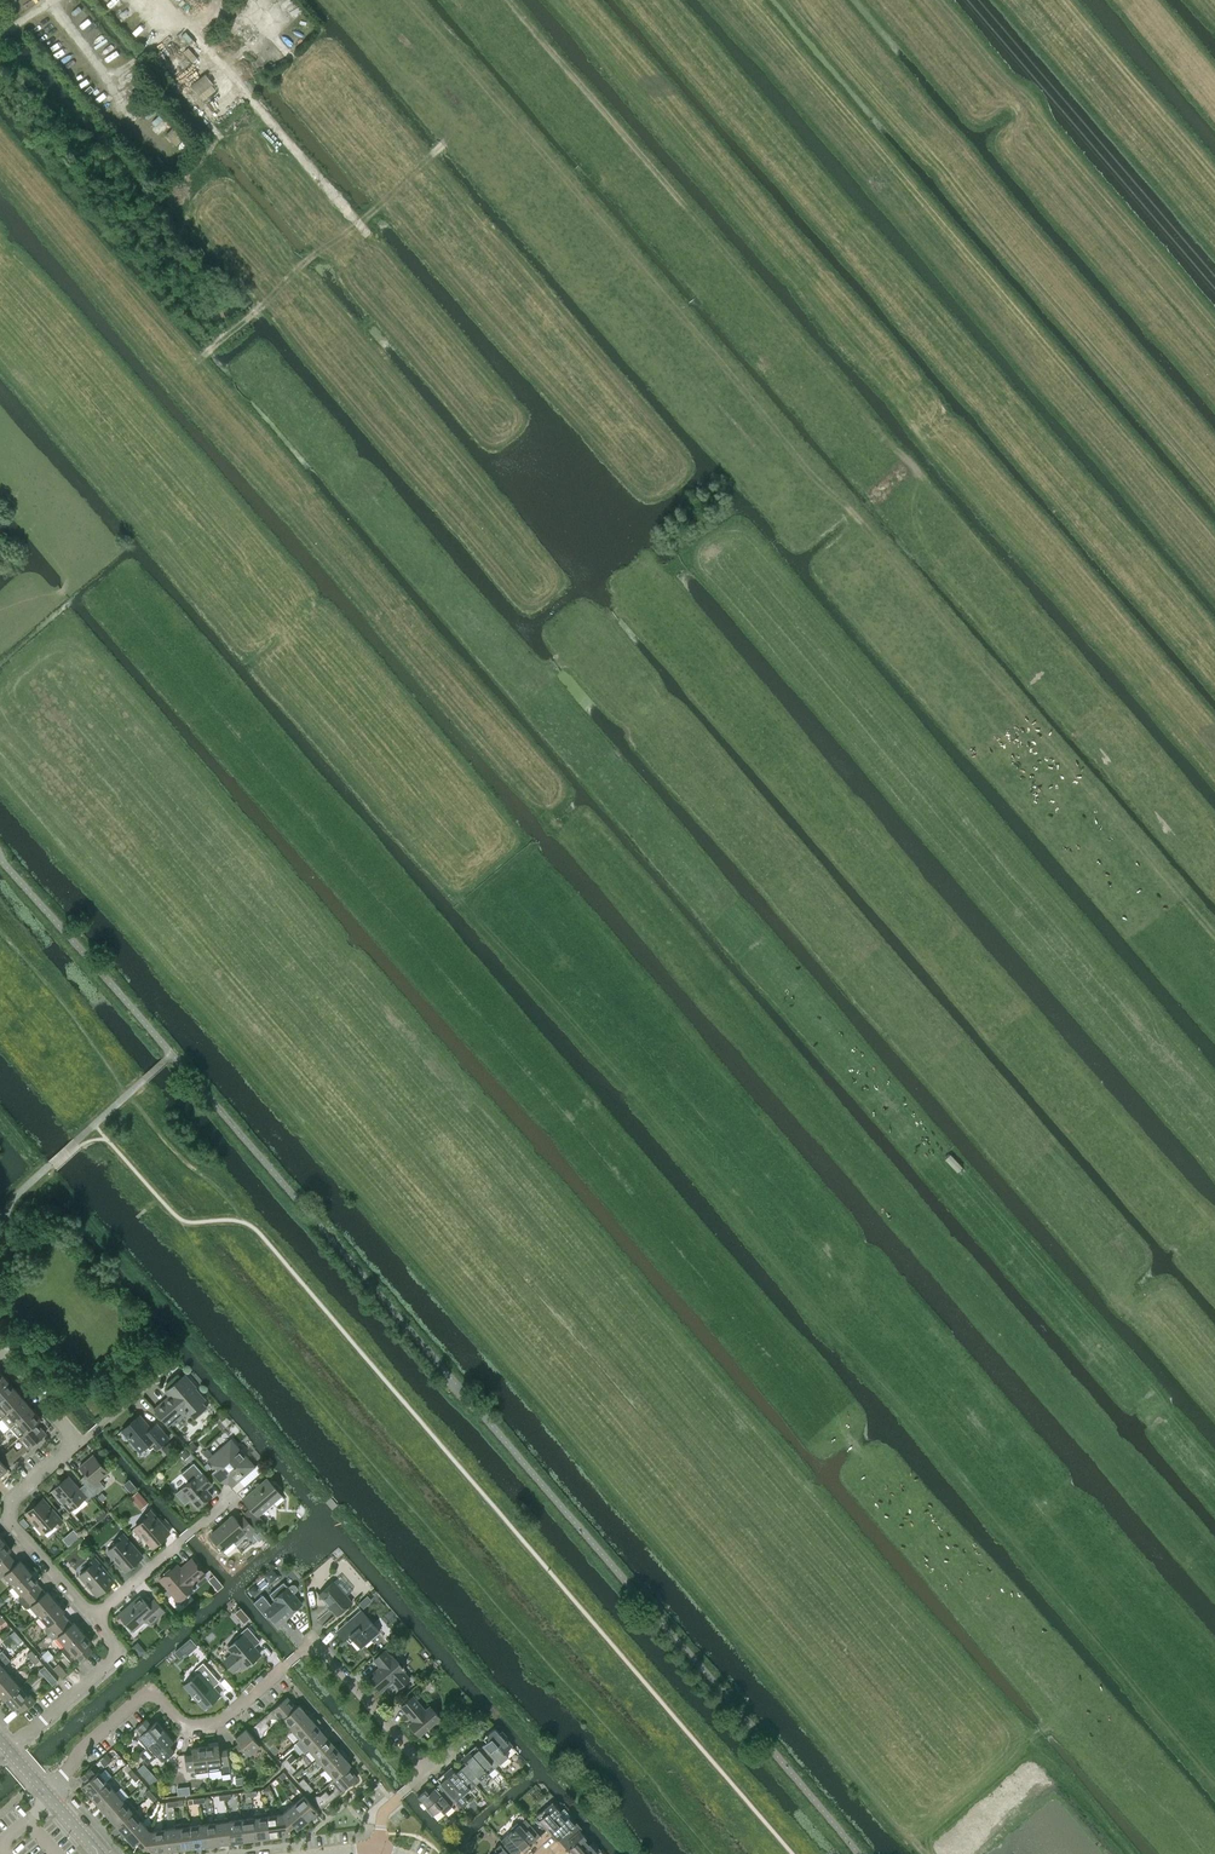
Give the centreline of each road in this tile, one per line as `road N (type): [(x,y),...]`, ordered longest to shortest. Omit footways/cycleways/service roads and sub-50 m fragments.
road 1 (residential): [(286,1663),(208,1723),(187,1723),(153,1691),(143,1693),(79,1751),(50,1797)]
road 2 (residential): [(91,1615),(11,1523),(13,1498),(77,1444)]
road 3 (residential): [(425,1769),(314,1641),(298,1654)]
road 4 (residential): [(91,1615),(232,1490)]
road 5 (residential): [(7,1747),(105,1666),(112,1640),(91,1615)]

